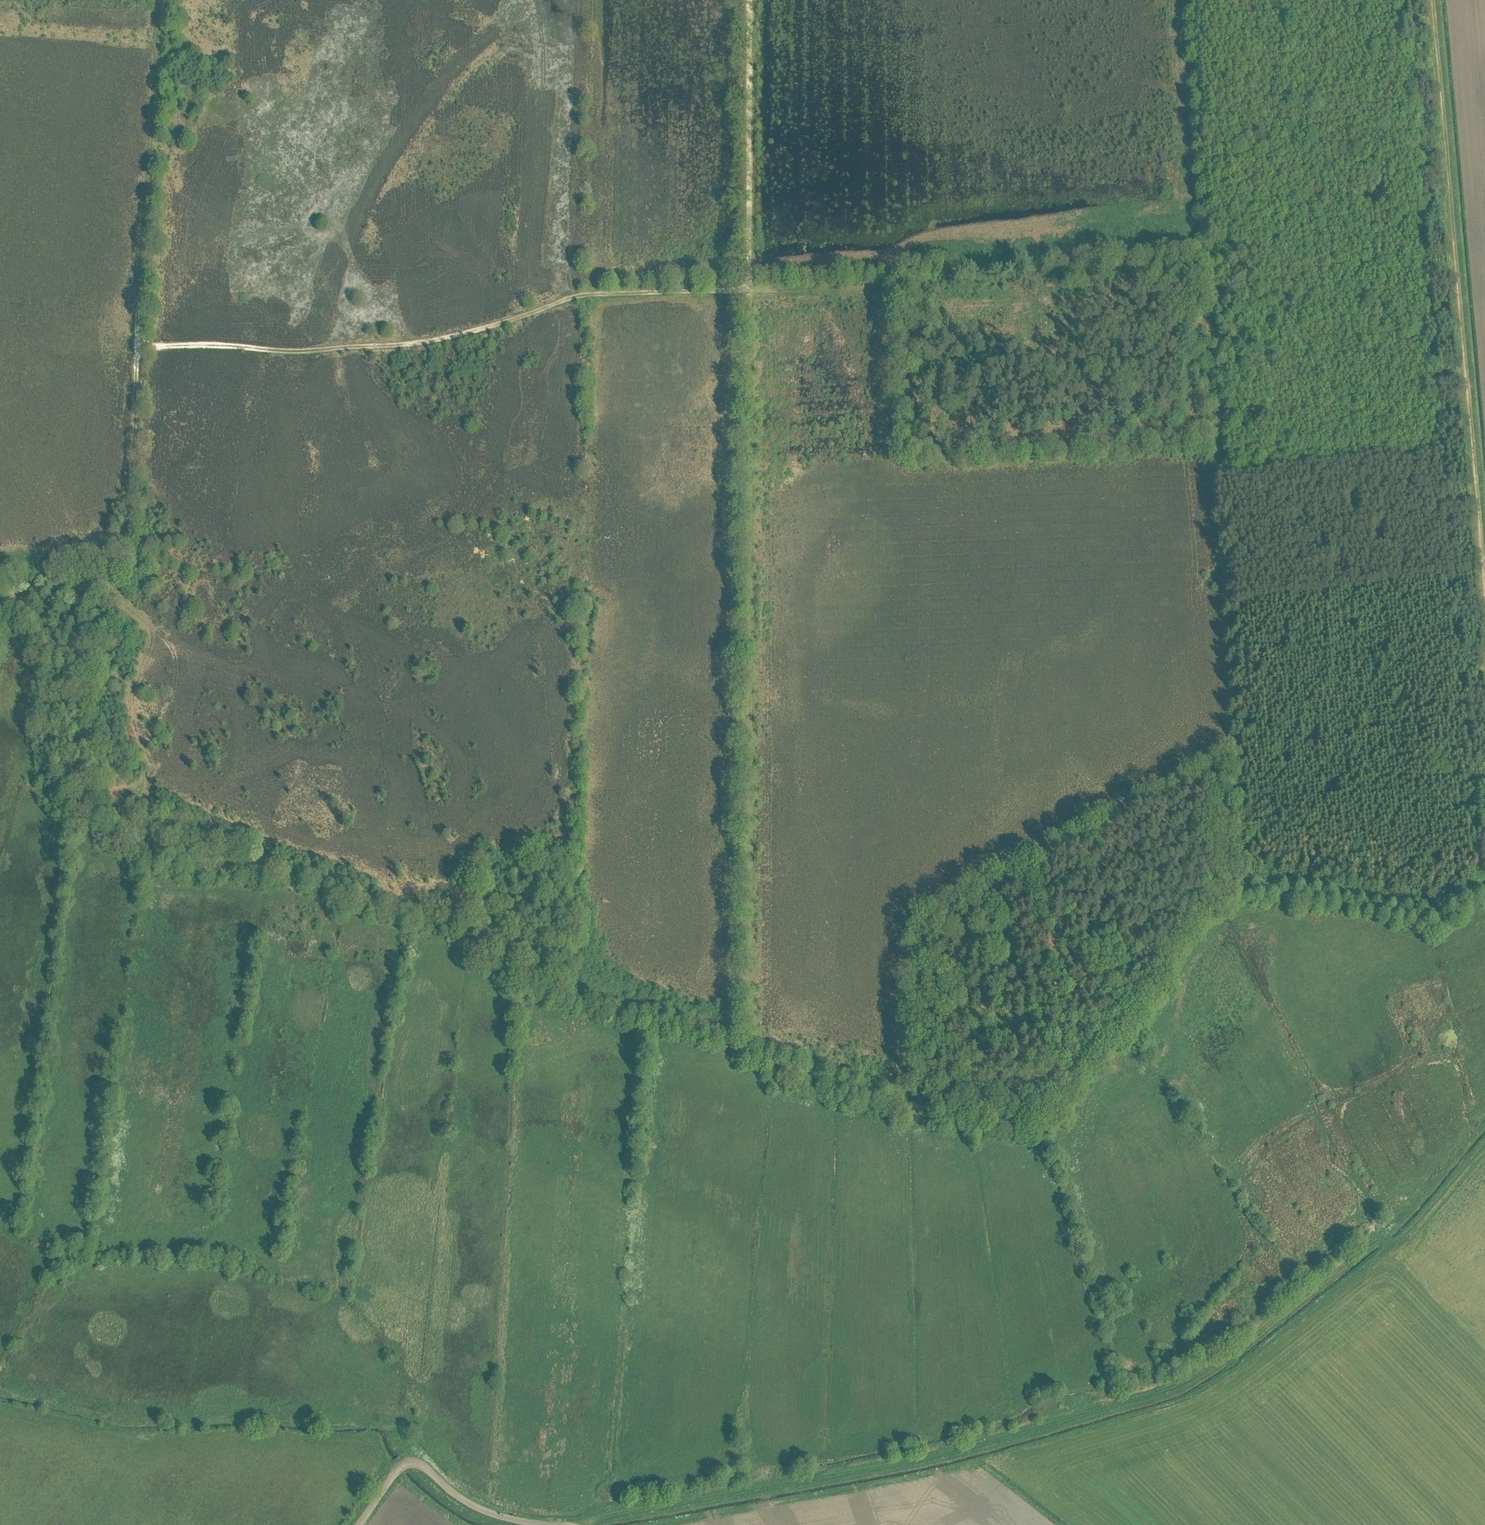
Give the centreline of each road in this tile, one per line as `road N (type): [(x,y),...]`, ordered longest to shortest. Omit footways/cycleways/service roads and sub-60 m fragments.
road 1 (track): [(750,0),(749,293),(582,296),(455,336),(386,347),(304,353),(138,347)]
road 2 (track): [(1484,879),(1424,906),(1278,881),(1232,888),(1173,934),(1068,1081),(1016,1103),(868,1097),(759,1058),(749,1039)]
road 3 (track): [(749,293),(749,1039)]
road 4 (track): [(0,568),(98,558),(129,525),(162,0)]
road 5 (track): [(1432,0),(1484,583)]
road 6 (unclassified): [(543,1524),(473,1507),(413,1463),(396,1472),(359,1524)]
road 7 (track): [(749,275),(889,272)]

